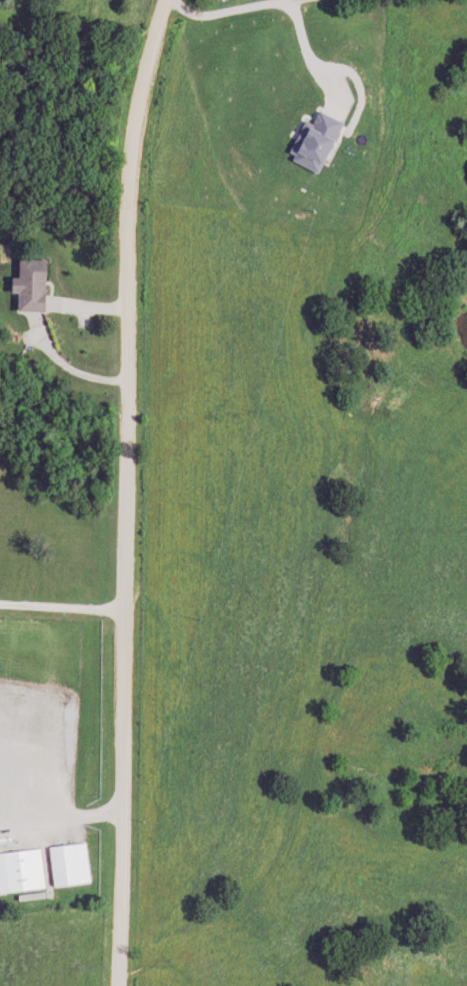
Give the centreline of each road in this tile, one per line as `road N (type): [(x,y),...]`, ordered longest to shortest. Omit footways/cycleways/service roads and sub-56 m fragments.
road 1 (residential): [(116,985),(124,227),(135,115),(164,0)]
road 2 (residential): [(0,605),(123,610)]

